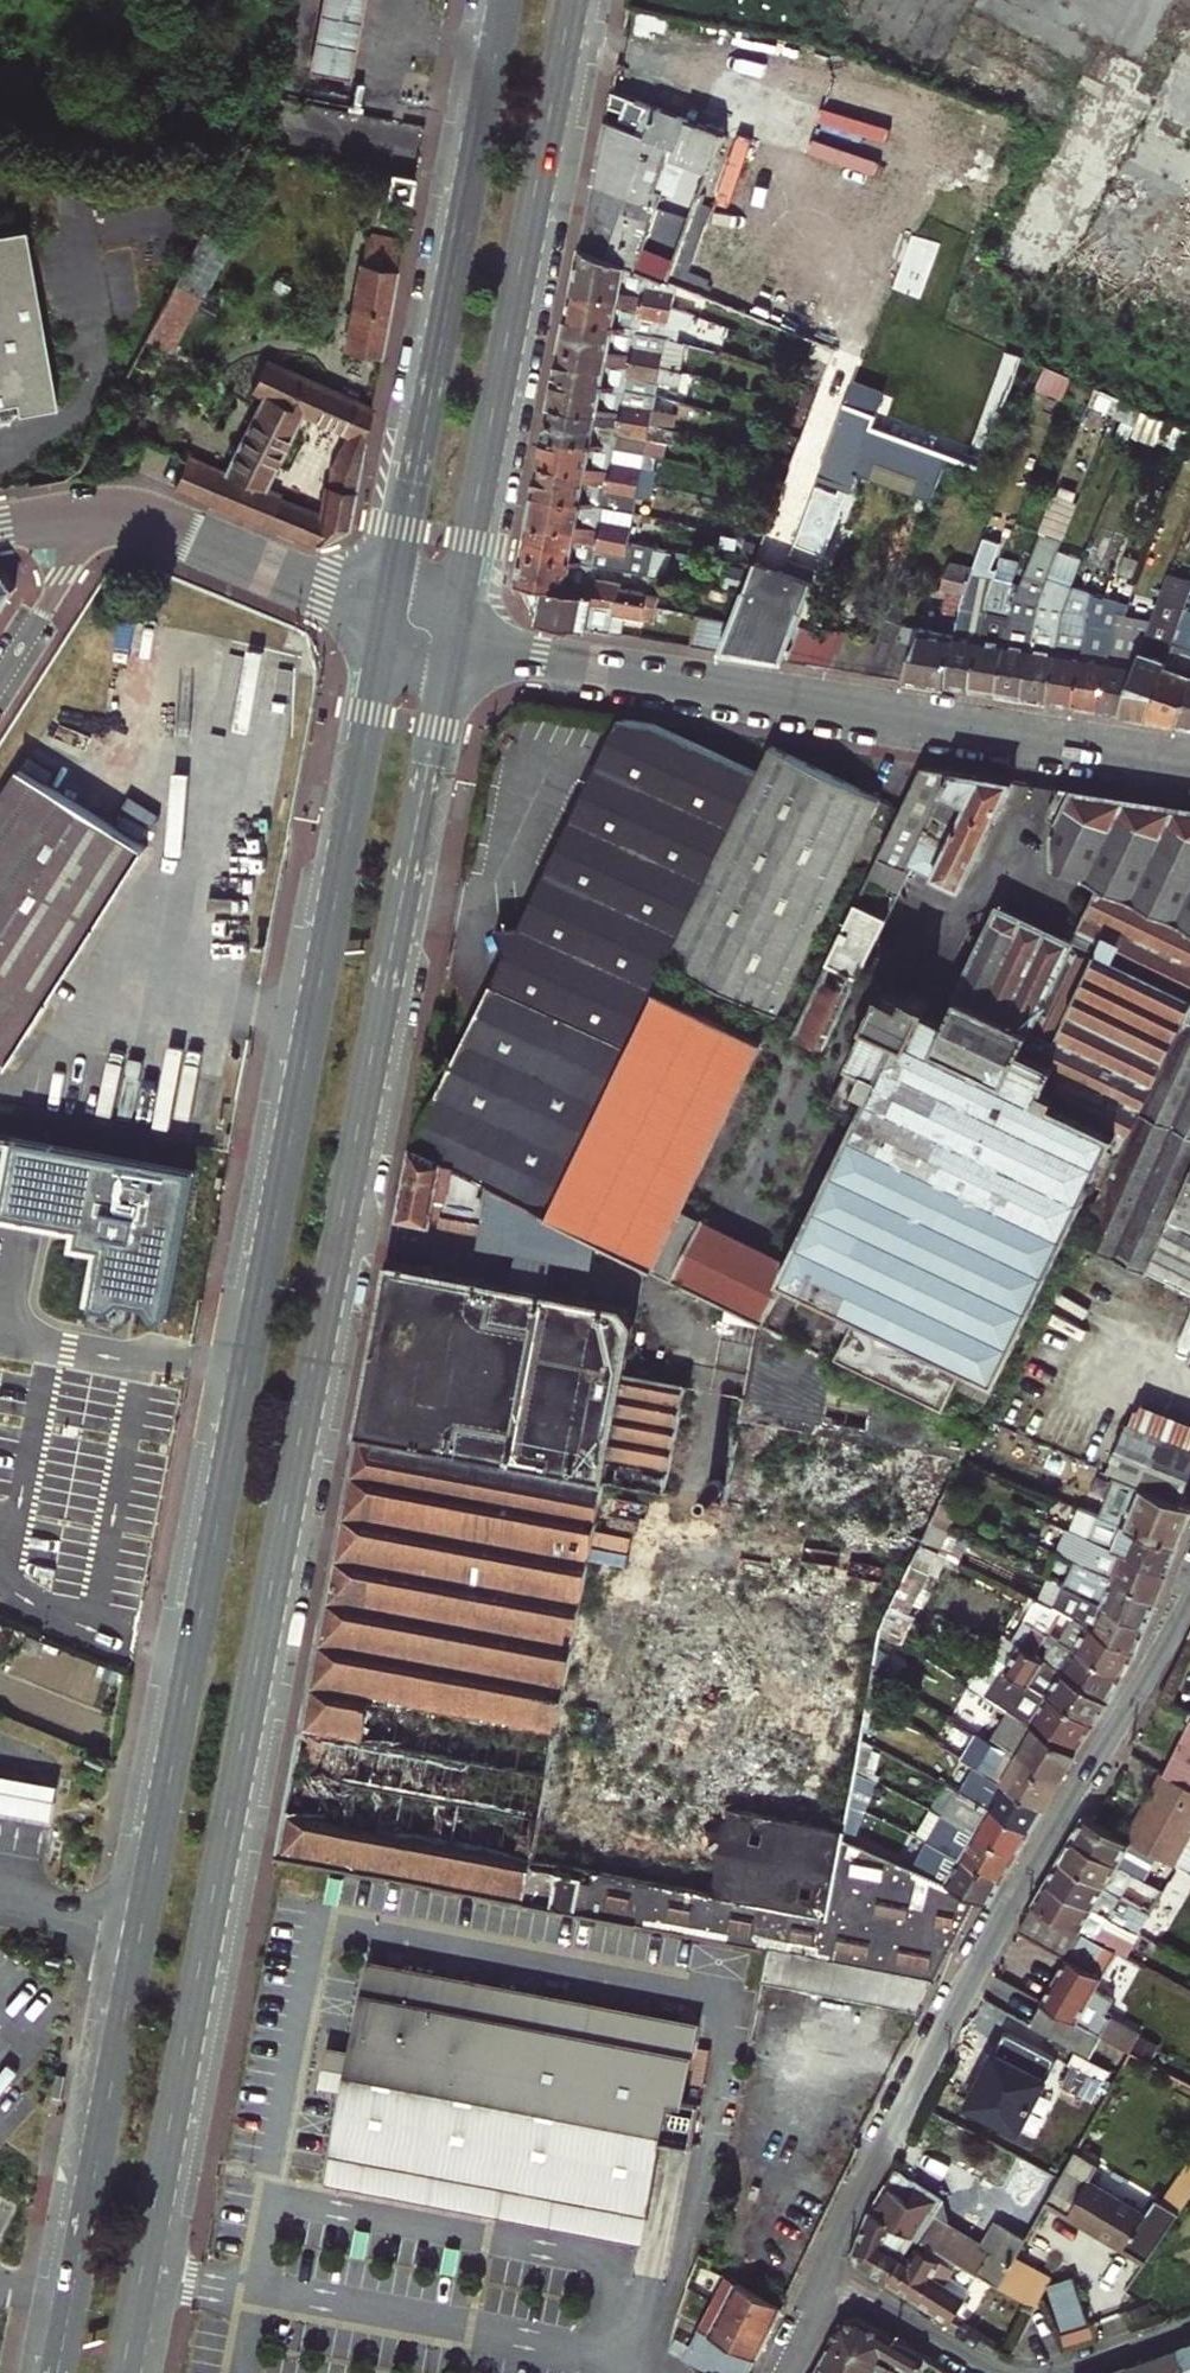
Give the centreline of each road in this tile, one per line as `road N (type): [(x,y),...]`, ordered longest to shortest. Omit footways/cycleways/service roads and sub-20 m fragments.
road 1 (primary): [(387,620),(58,2372)]
road 2 (primary): [(123,2372),(452,641)]
road 3 (tertiary): [(824,2276),(1009,1911),(1189,1595)]
road 4 (residential): [(452,641),(1189,765)]
road 5 (primary): [(452,641),(571,0)]
road 6 (primary): [(506,0),(387,620)]
road 7 (residential): [(74,519),(158,526),(387,620)]
road 8 (residential): [(1009,2372),(824,2276)]
road 9 (residential): [(0,671),(68,562),(74,519)]
road 10 (residential): [(1189,2327),(1057,2372)]

